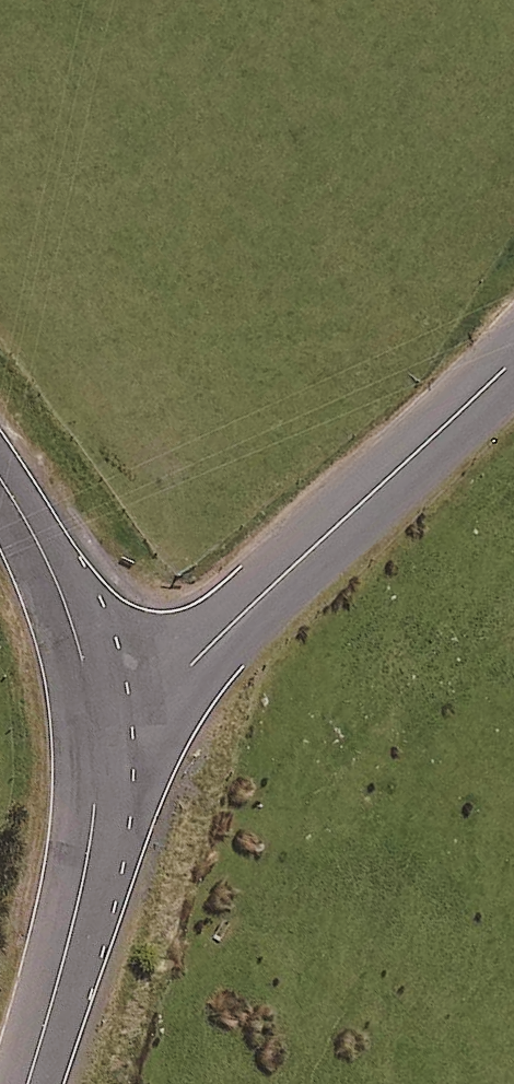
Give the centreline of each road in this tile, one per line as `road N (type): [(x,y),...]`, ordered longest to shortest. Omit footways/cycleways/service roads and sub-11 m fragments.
road 1 (unclassified): [(513,361),(233,629),(106,763)]
road 2 (unclassified): [(30,1083),(95,847),(106,763)]
road 3 (unclassified): [(106,763),(67,605),(0,480)]

